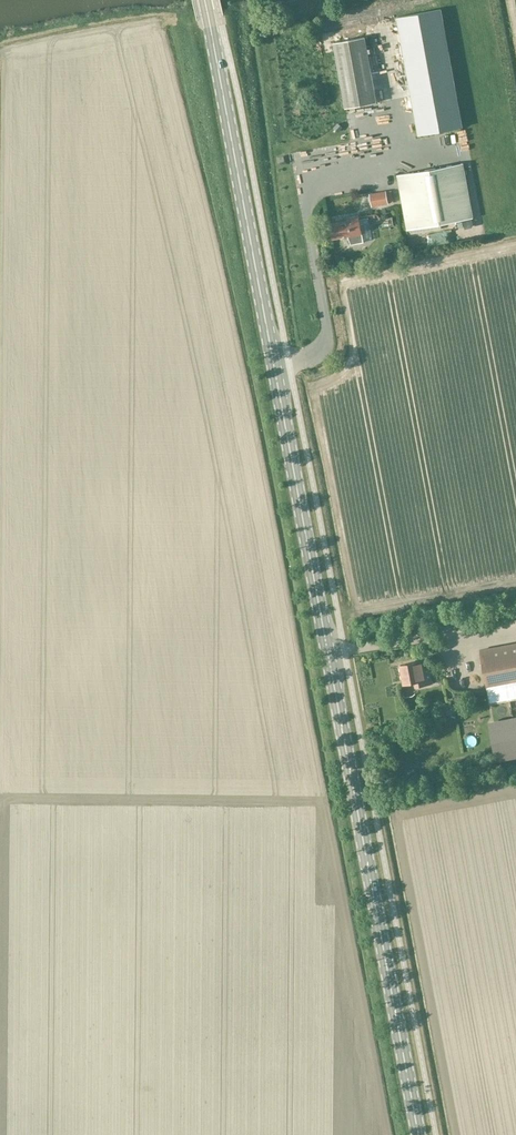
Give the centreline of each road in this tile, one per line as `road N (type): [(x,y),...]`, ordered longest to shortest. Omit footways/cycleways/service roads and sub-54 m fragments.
road 1 (secondary): [(419,1134),(205,0)]

